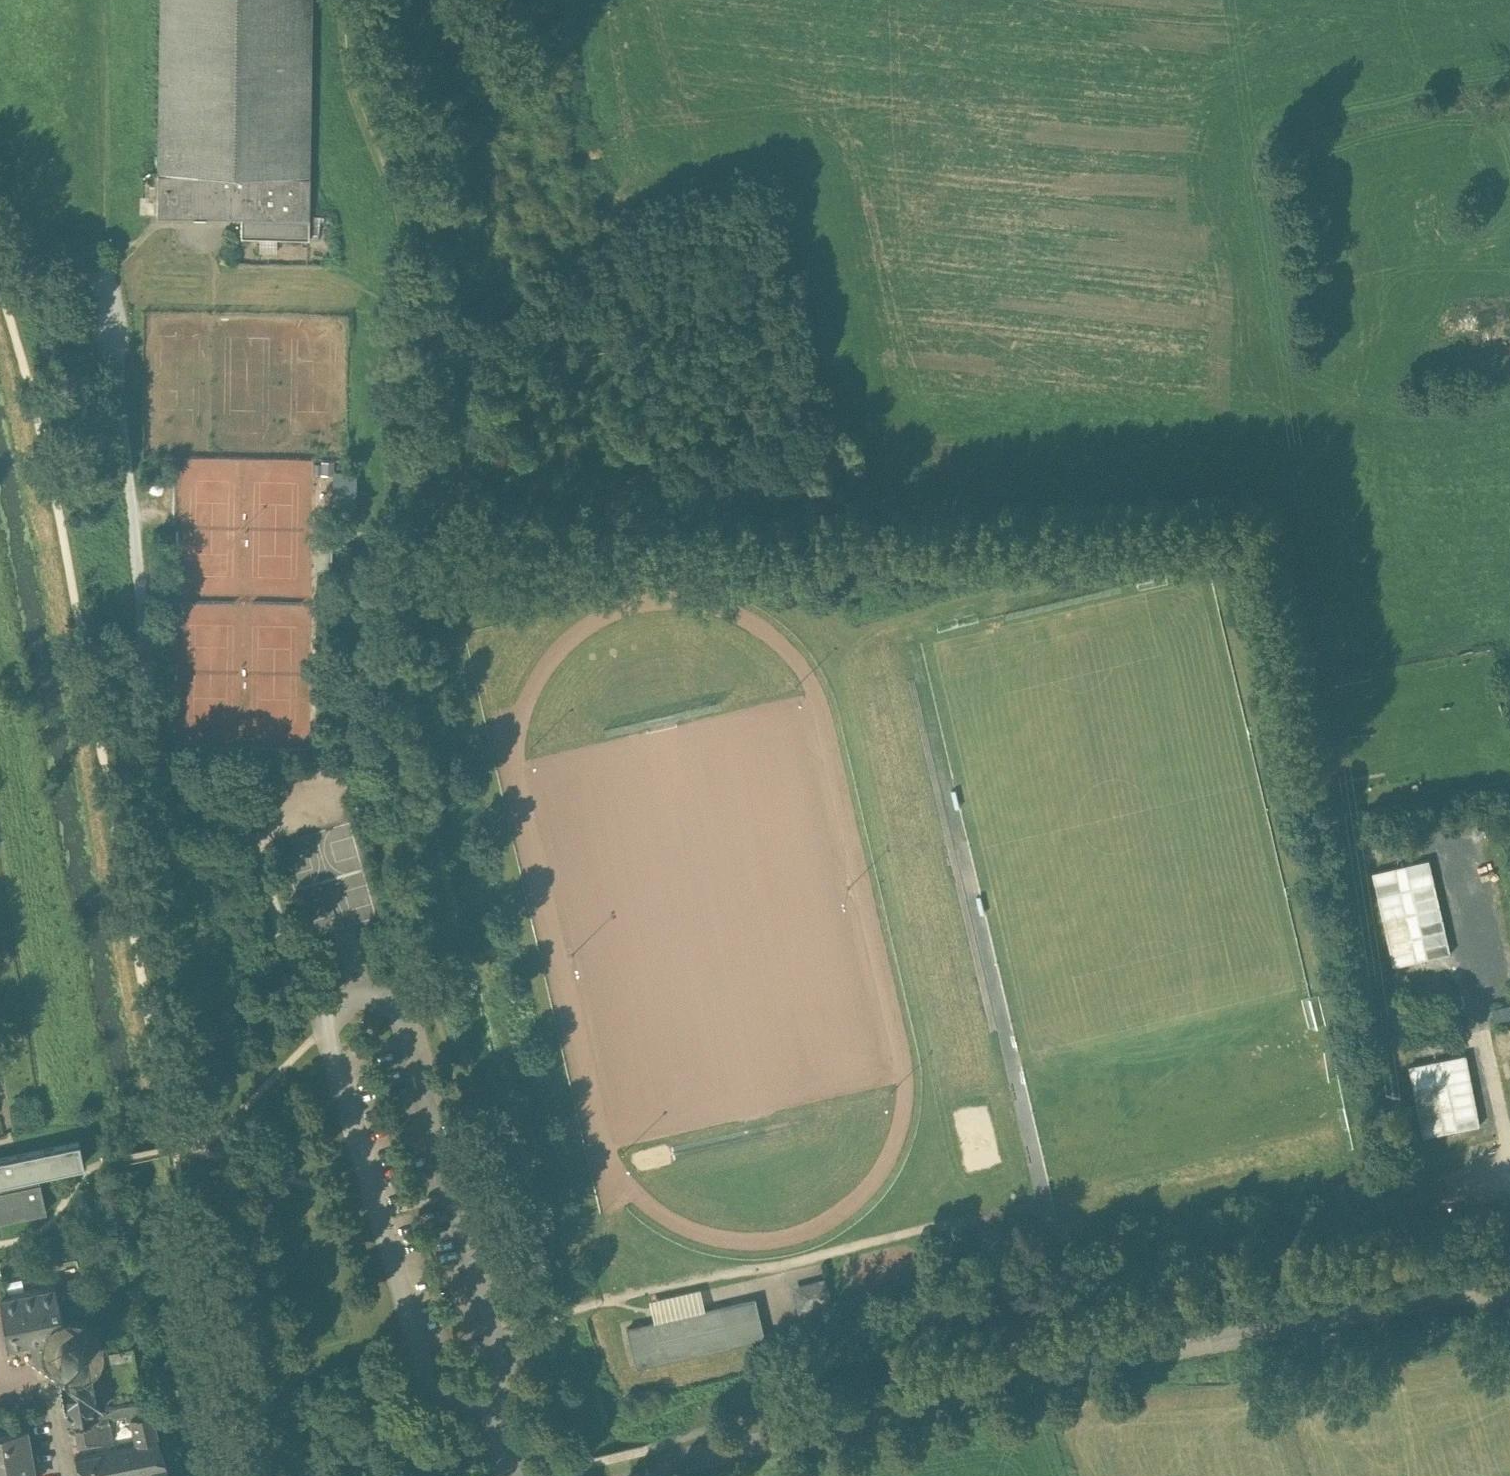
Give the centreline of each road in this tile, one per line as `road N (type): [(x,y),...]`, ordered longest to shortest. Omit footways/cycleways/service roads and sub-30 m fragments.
road 1 (unclassified): [(629,1475),(944,1396),(1397,1300),(1509,1288)]

